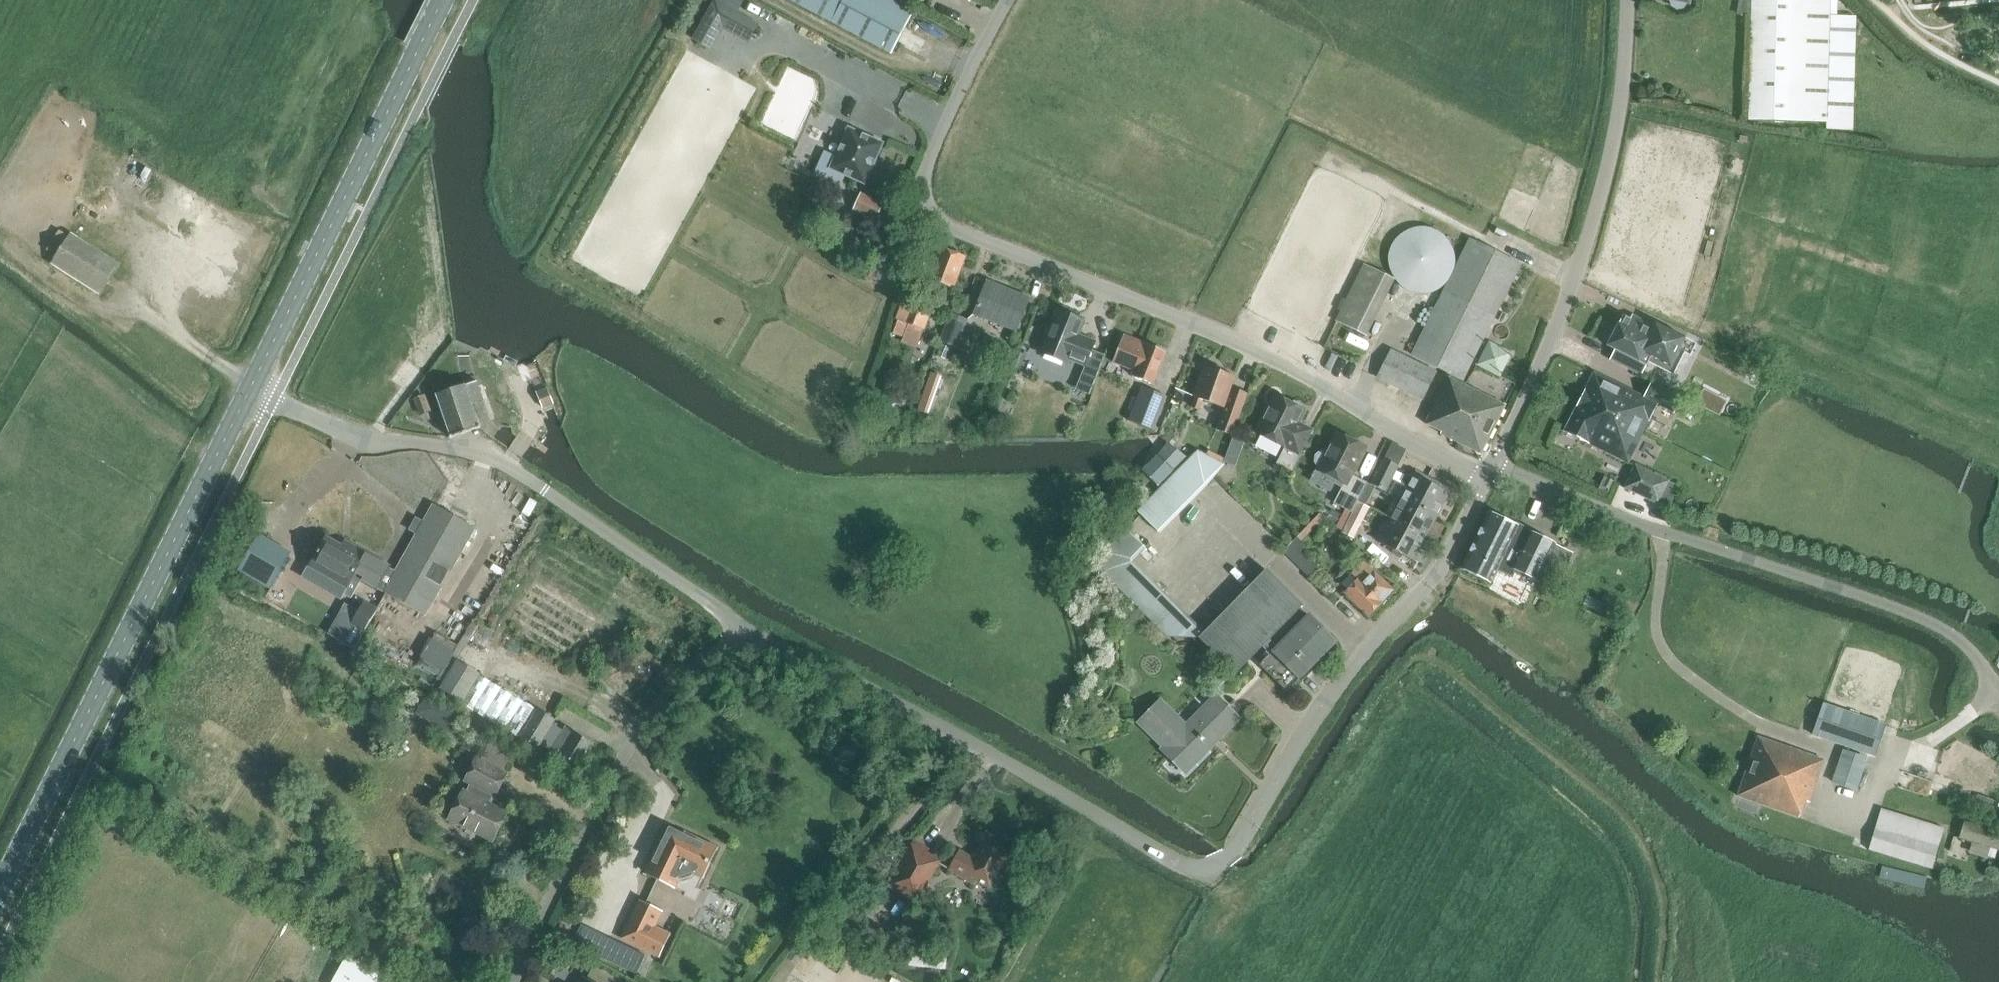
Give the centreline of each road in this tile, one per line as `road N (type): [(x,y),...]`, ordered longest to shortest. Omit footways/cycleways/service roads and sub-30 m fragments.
road 1 (unclassified): [(735,627),(881,692),(1180,862),(1215,866),(1330,694),(1418,593),(1488,475)]
road 2 (unclassified): [(1488,475),(1266,359),(937,225),(924,200),(928,166),(1011,0)]
road 3 (unclassified): [(1998,691),(1960,639),(1910,610),(1662,535),(1493,463)]
road 4 (tertiary): [(0,891),(246,389)]
road 5 (unclassified): [(735,627),(713,603),(505,464),(471,449),(365,440),(246,389)]
road 6 (unclassified): [(1493,463),(1561,319),(1599,201),(1623,99),(1627,0)]
road 7 (tertiary): [(246,389),(442,0)]
road 8 (unclassified): [(512,981),(623,742),(735,627)]

